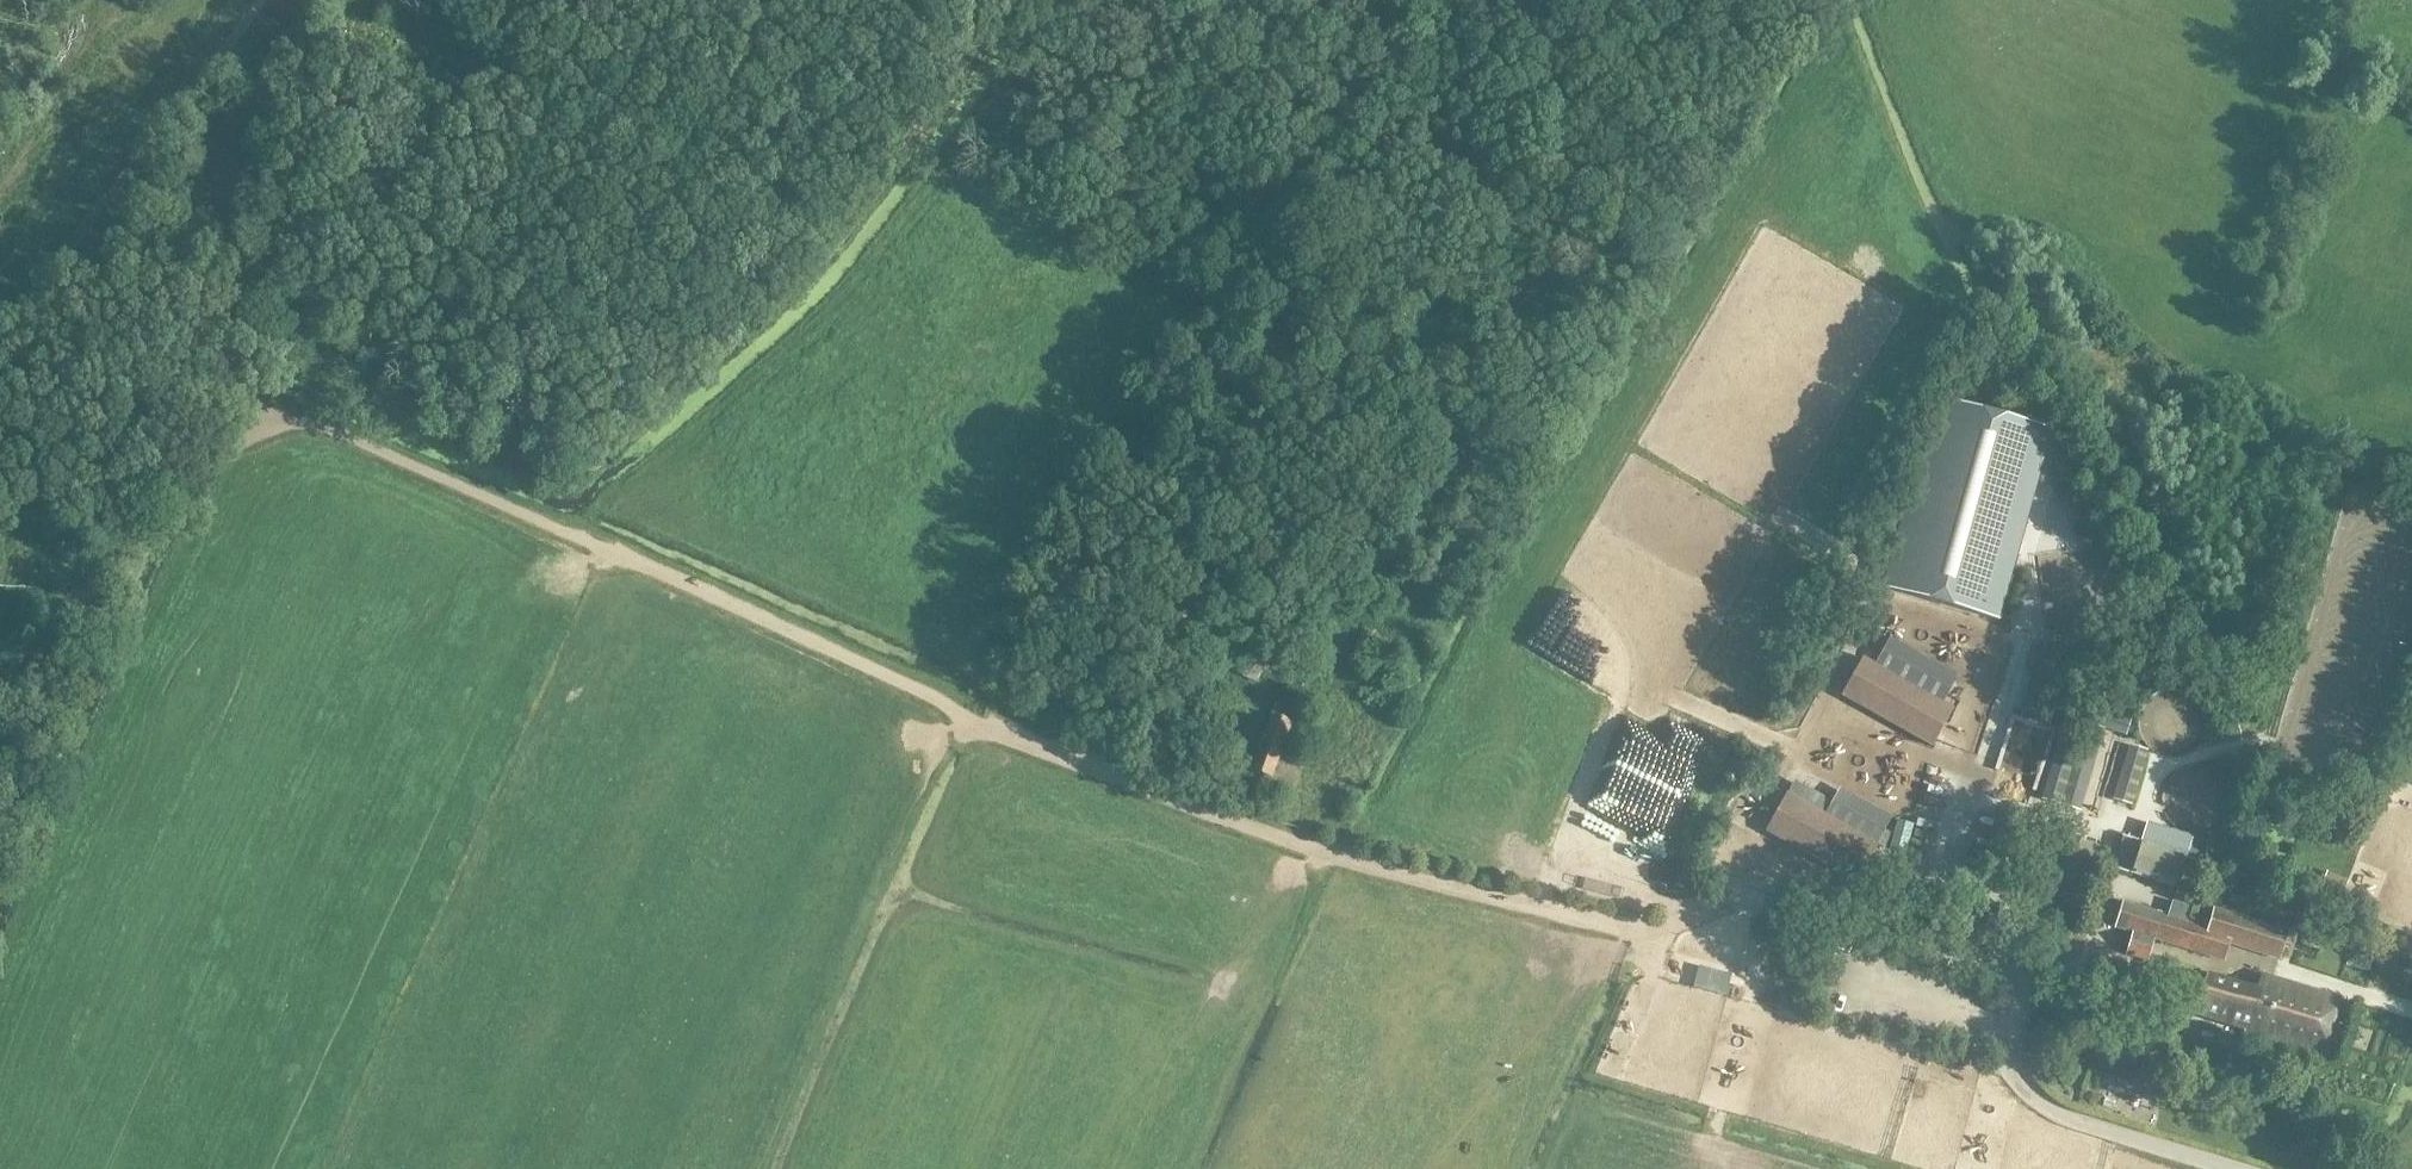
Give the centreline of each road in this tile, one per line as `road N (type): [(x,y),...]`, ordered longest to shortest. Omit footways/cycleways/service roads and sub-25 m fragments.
road 1 (track): [(180,429),(219,446),(289,428),(318,430),(381,452),(964,720),(1266,835),(1641,934),(1681,917)]

